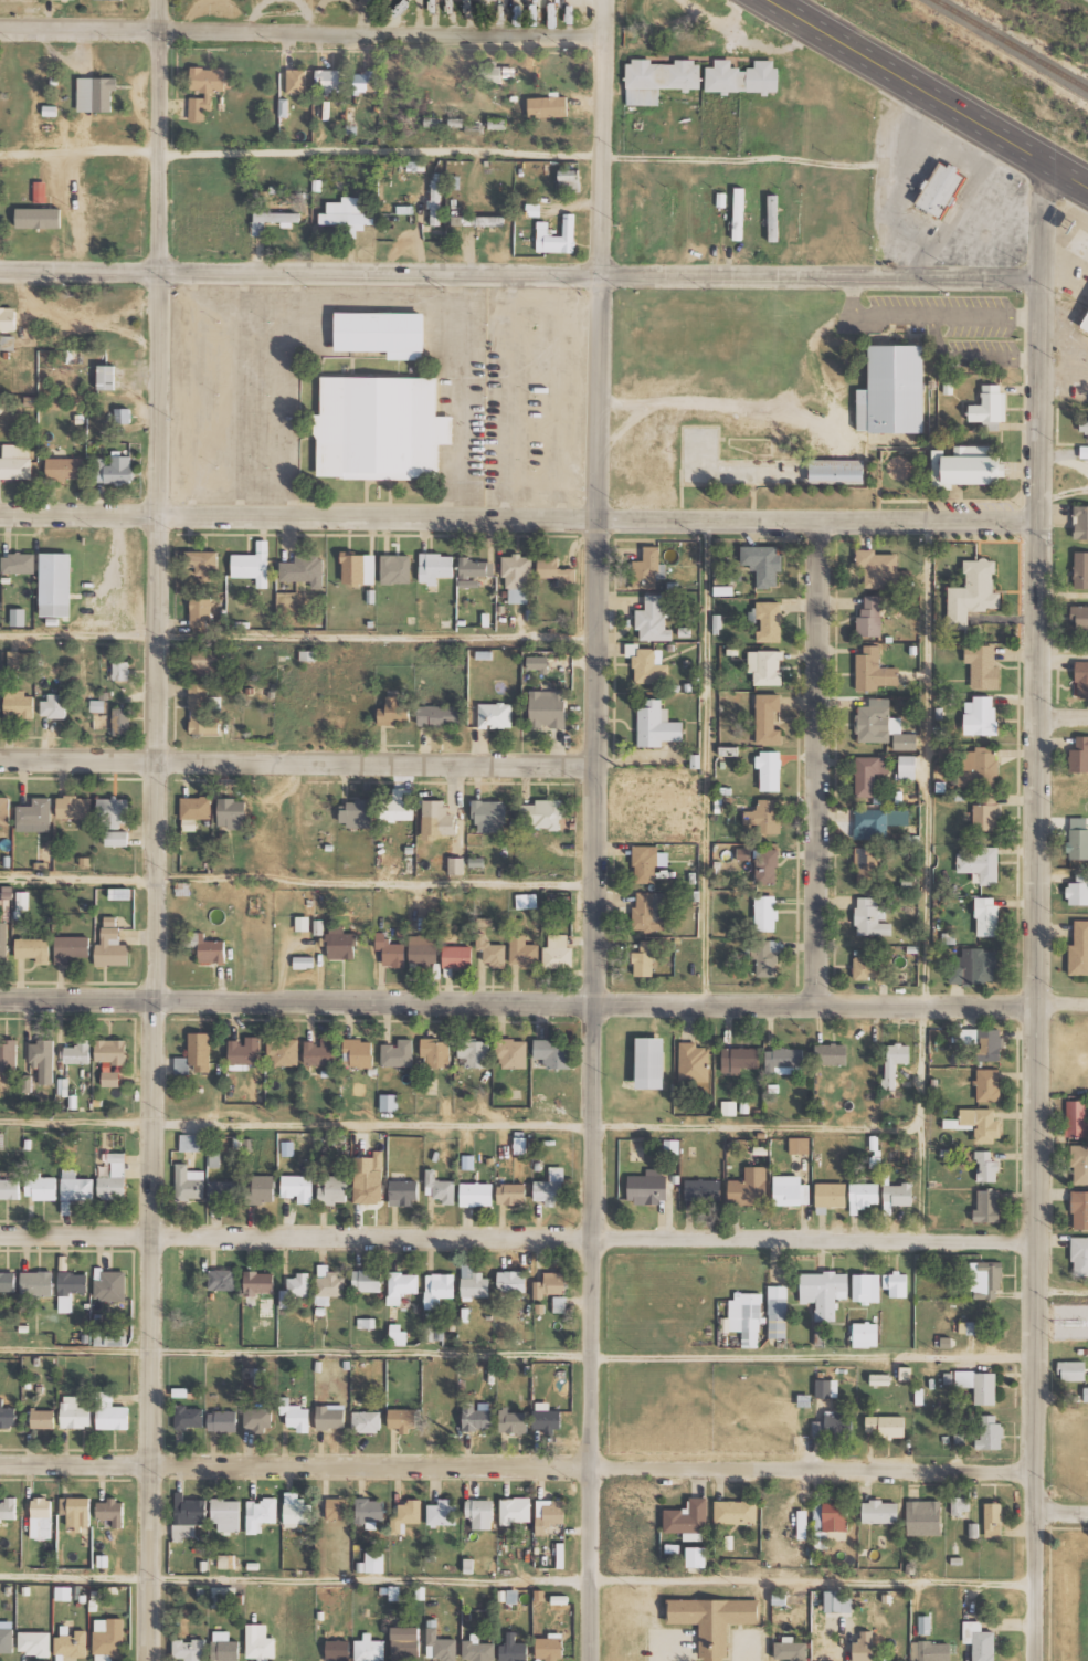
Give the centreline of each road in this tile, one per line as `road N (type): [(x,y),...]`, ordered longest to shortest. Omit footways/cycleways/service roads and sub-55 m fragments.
road 1 (residential): [(154,1660),(165,0)]
road 2 (residential): [(593,1660),(604,0)]
road 3 (residential): [(1036,1660),(1044,155)]
road 4 (residential): [(1042,280),(0,268)]
road 5 (residential): [(1042,517),(0,516)]
road 6 (residential): [(1037,1005),(0,999)]
road 7 (residential): [(1035,1240),(0,1234)]
road 8 (residential): [(1033,1470),(0,1461)]
road 9 (residential): [(604,33),(0,27)]
road 10 (residential): [(600,764),(0,759)]
road 11 (residential): [(816,1006),(825,522)]
road 12 (primary): [(1044,155),(777,0)]

